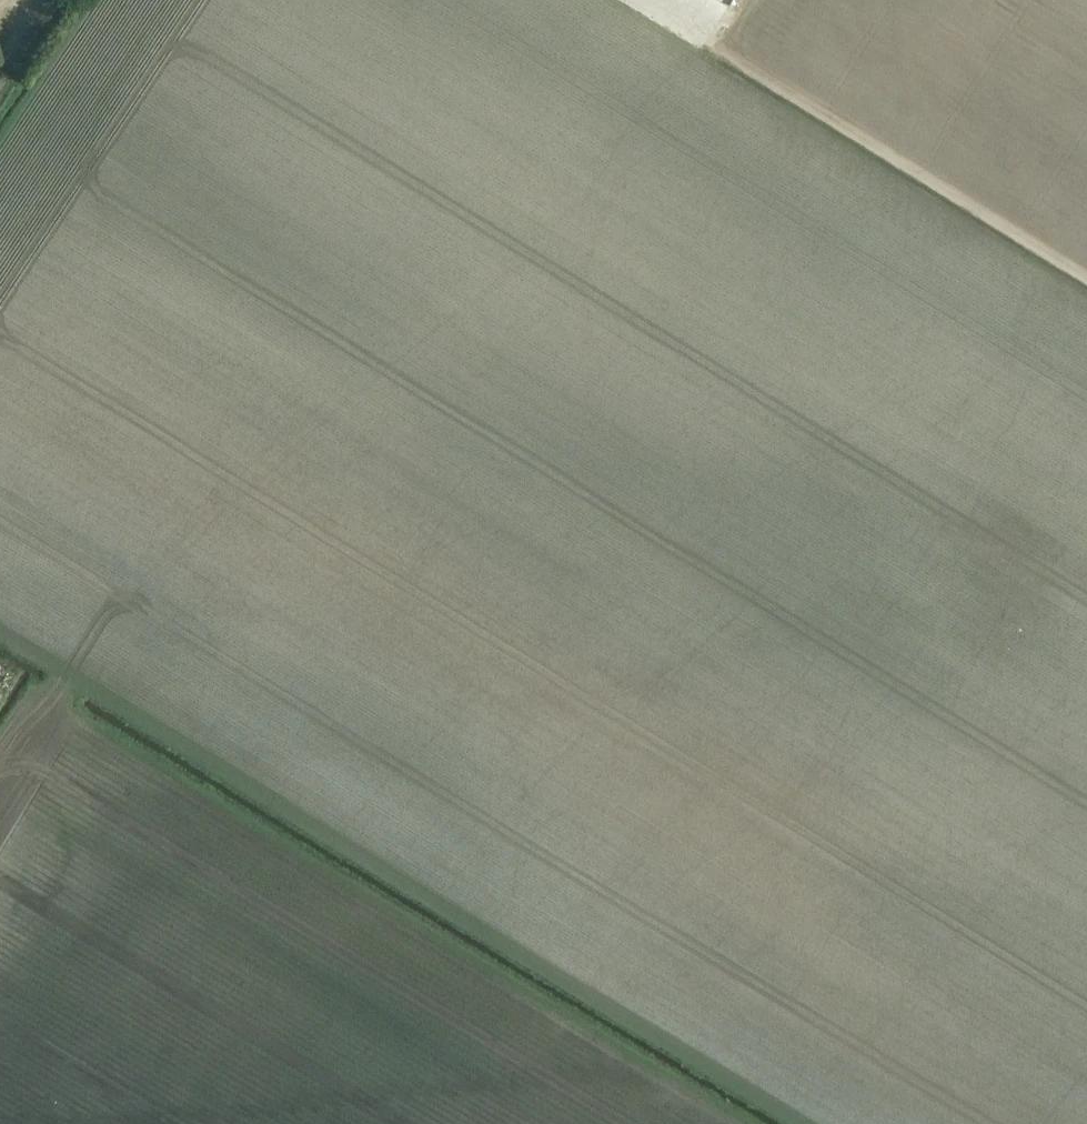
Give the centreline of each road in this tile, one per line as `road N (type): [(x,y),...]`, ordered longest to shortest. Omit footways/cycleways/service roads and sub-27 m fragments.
road 1 (track): [(1086,263),(661,0)]

